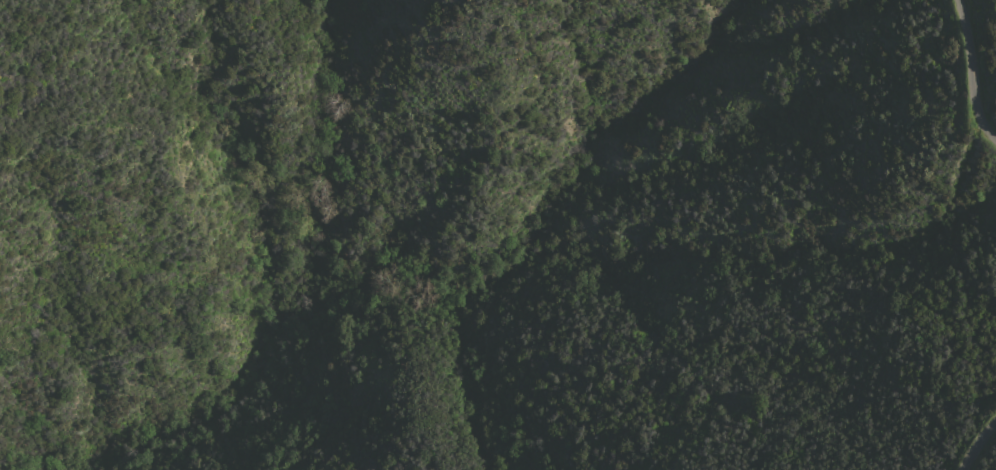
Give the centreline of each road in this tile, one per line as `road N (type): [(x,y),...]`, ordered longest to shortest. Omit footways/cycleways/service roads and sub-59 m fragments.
road 1 (track): [(995,142),(976,102),(960,0)]

